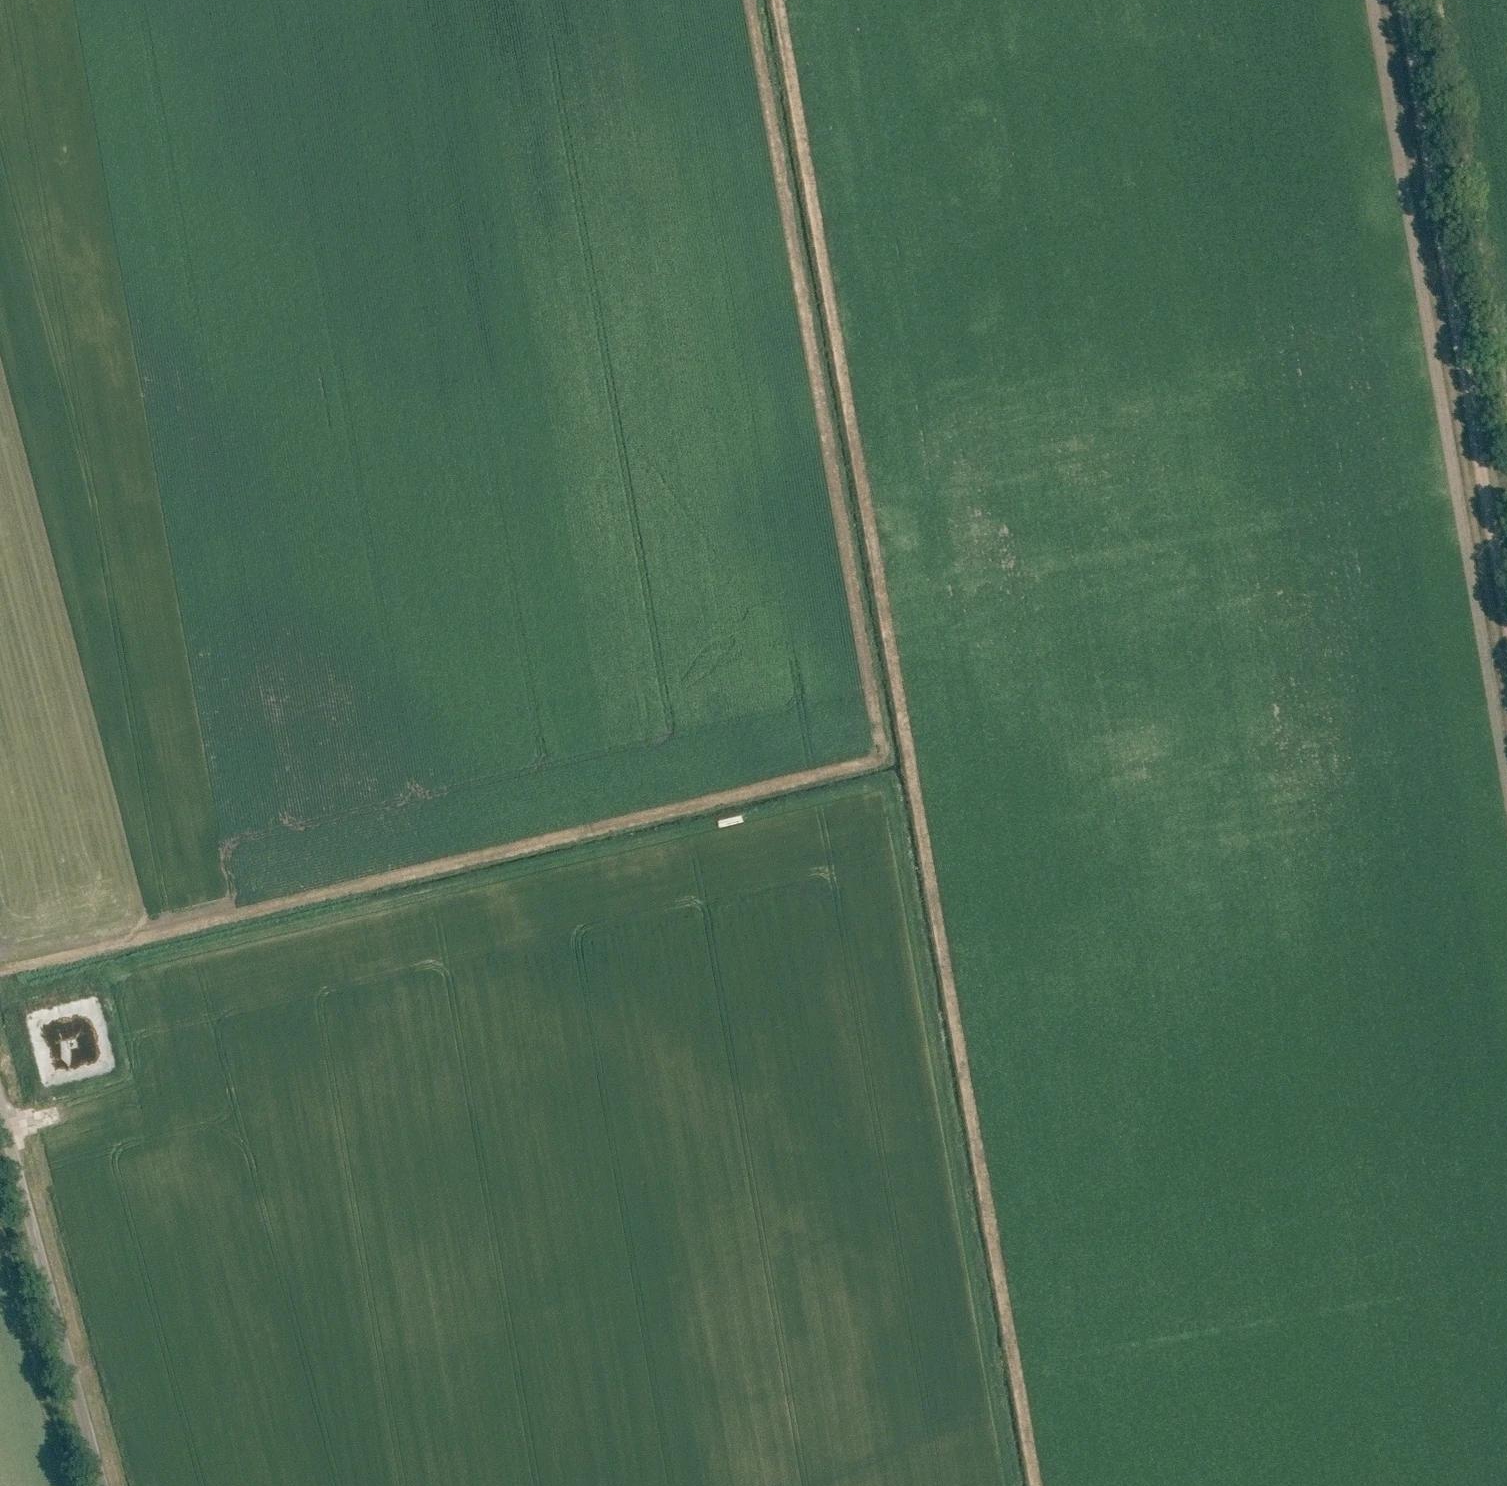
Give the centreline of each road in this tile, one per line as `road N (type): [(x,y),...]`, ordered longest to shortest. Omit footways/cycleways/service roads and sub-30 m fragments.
road 1 (track): [(1399,0),(1506,622)]
road 2 (unclassified): [(102,1485),(0,1106)]

